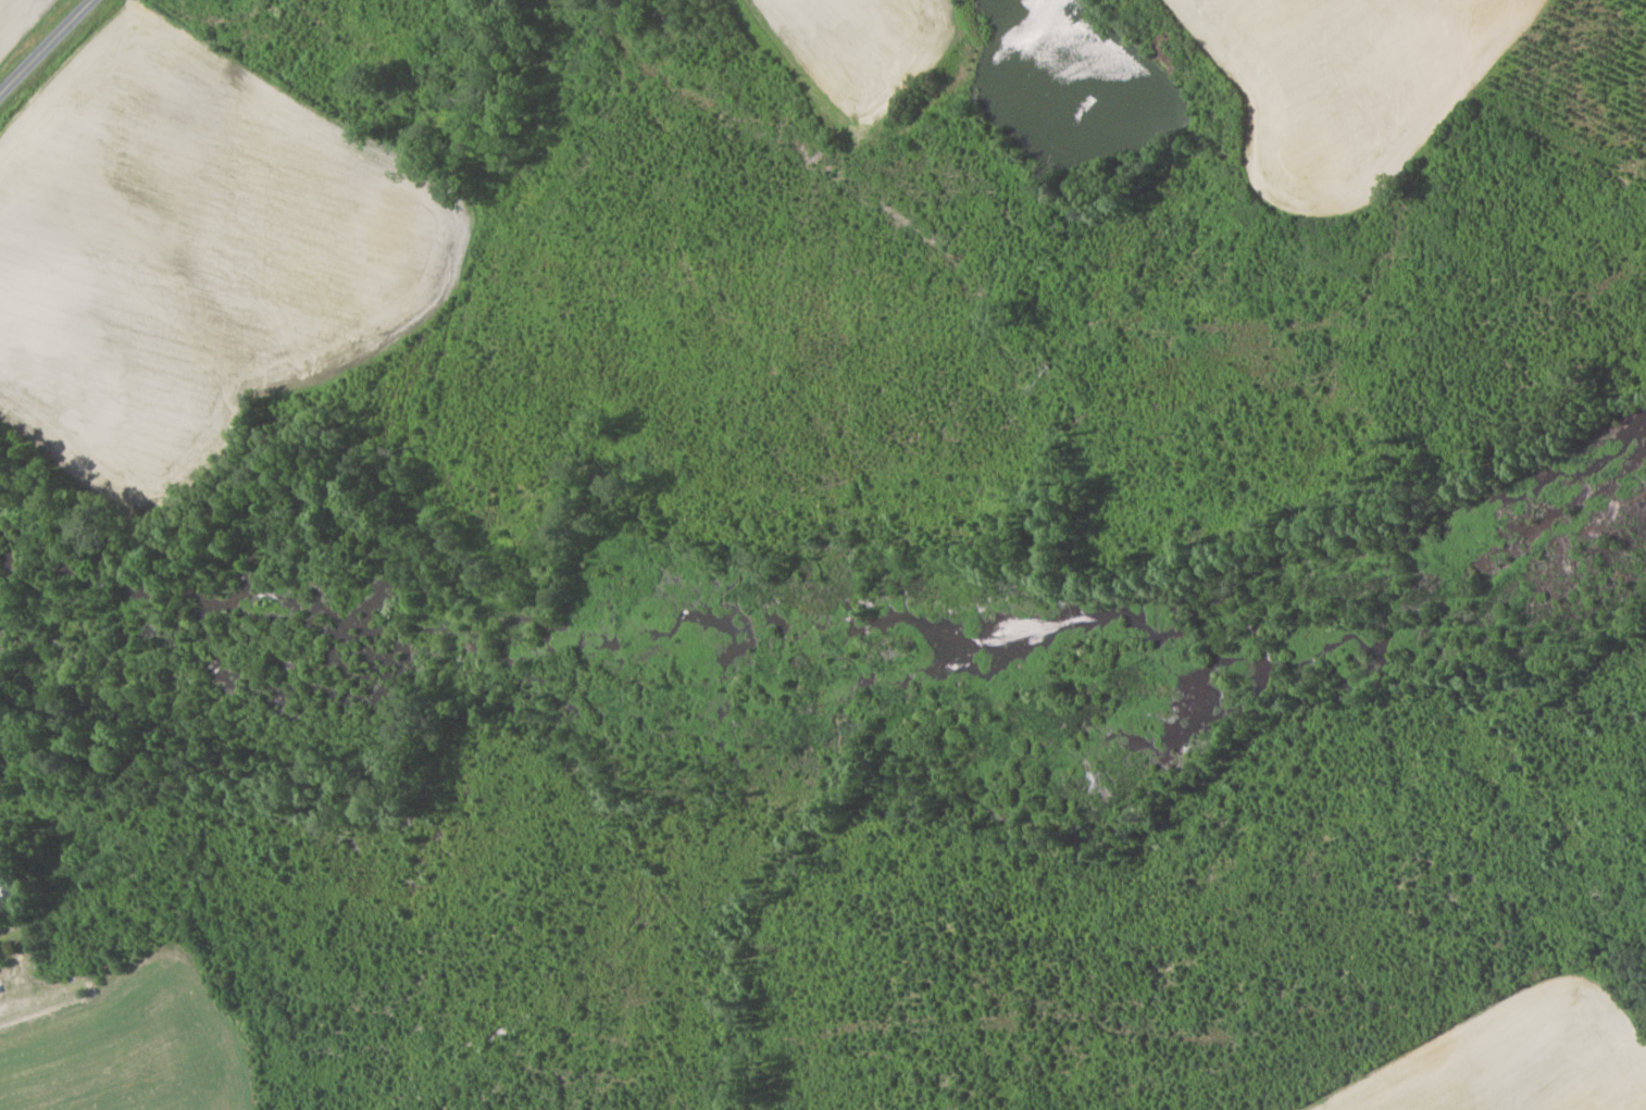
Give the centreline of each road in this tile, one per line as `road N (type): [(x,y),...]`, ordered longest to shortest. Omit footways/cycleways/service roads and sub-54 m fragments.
road 1 (residential): [(0,93),(91,0)]

